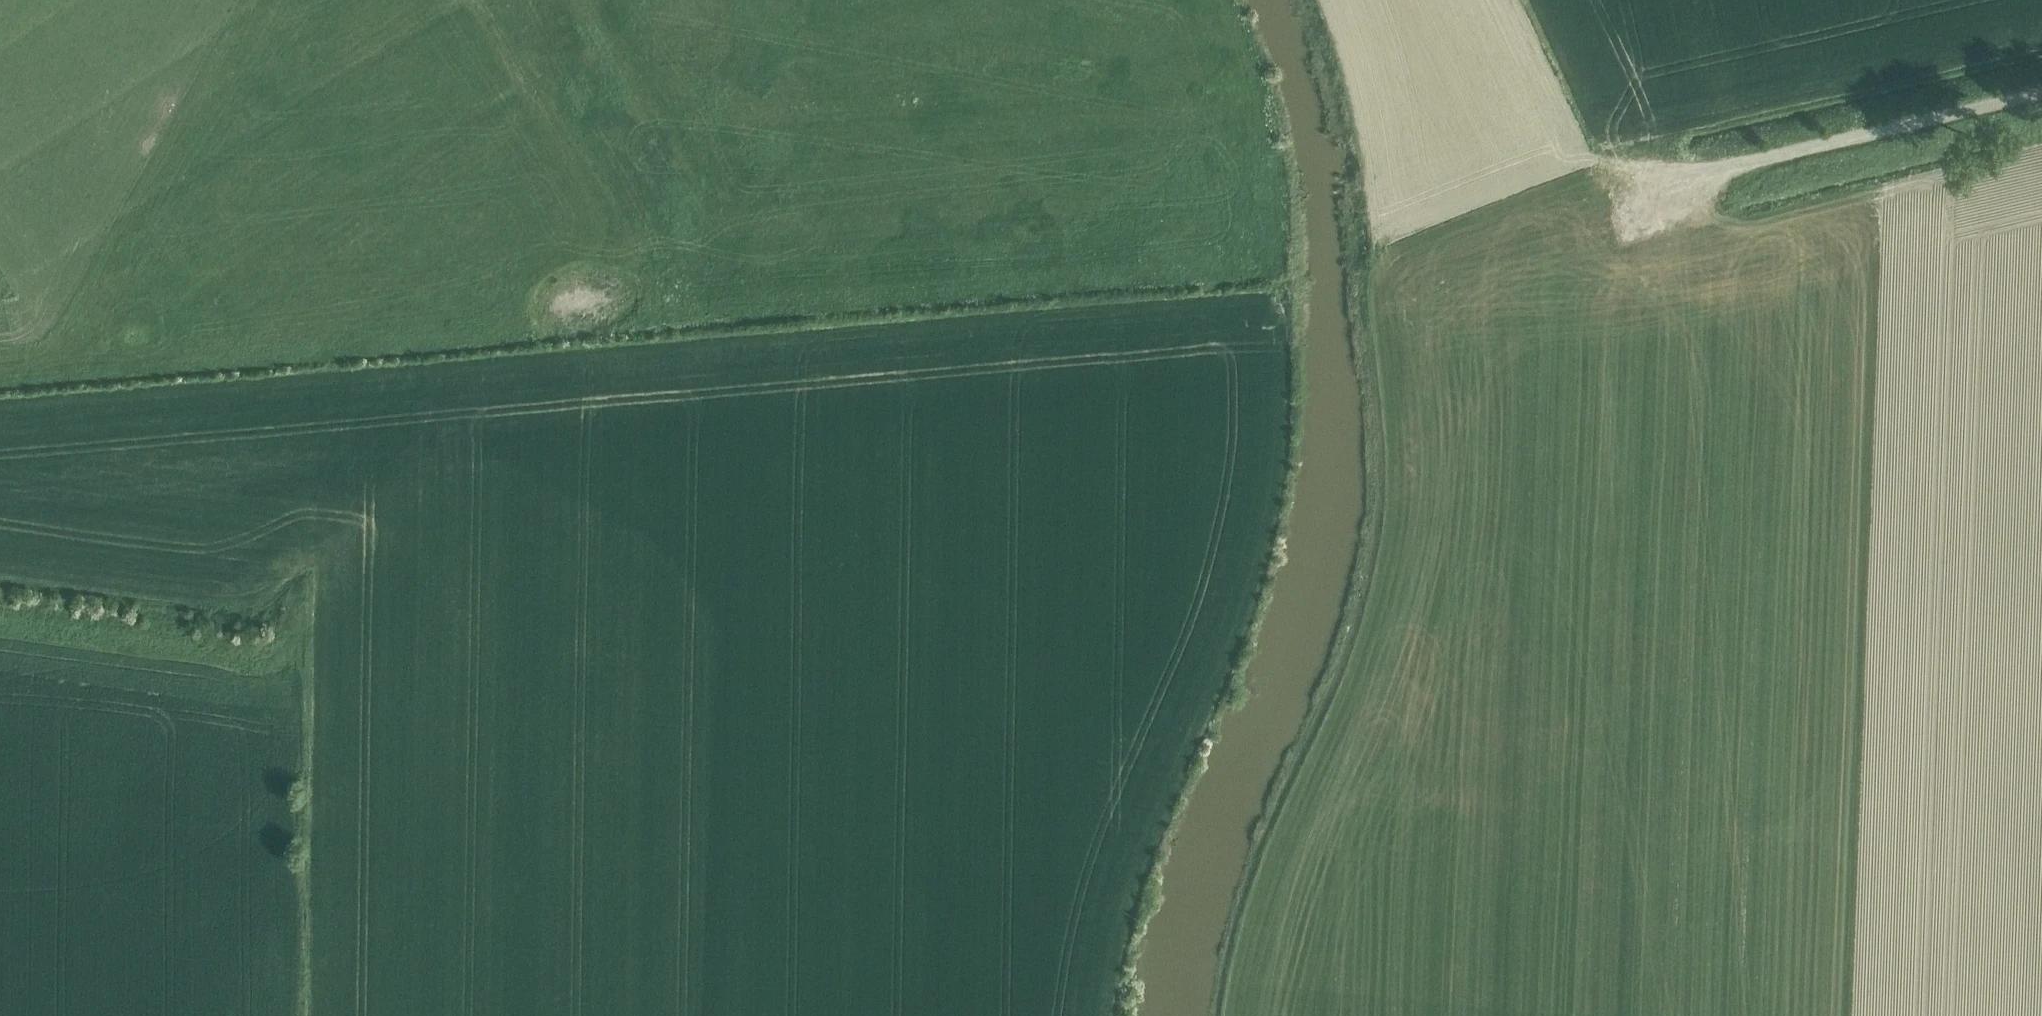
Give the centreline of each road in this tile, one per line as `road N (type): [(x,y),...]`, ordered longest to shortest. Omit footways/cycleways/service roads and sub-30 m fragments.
road 1 (track): [(2041,92),(1665,182)]

